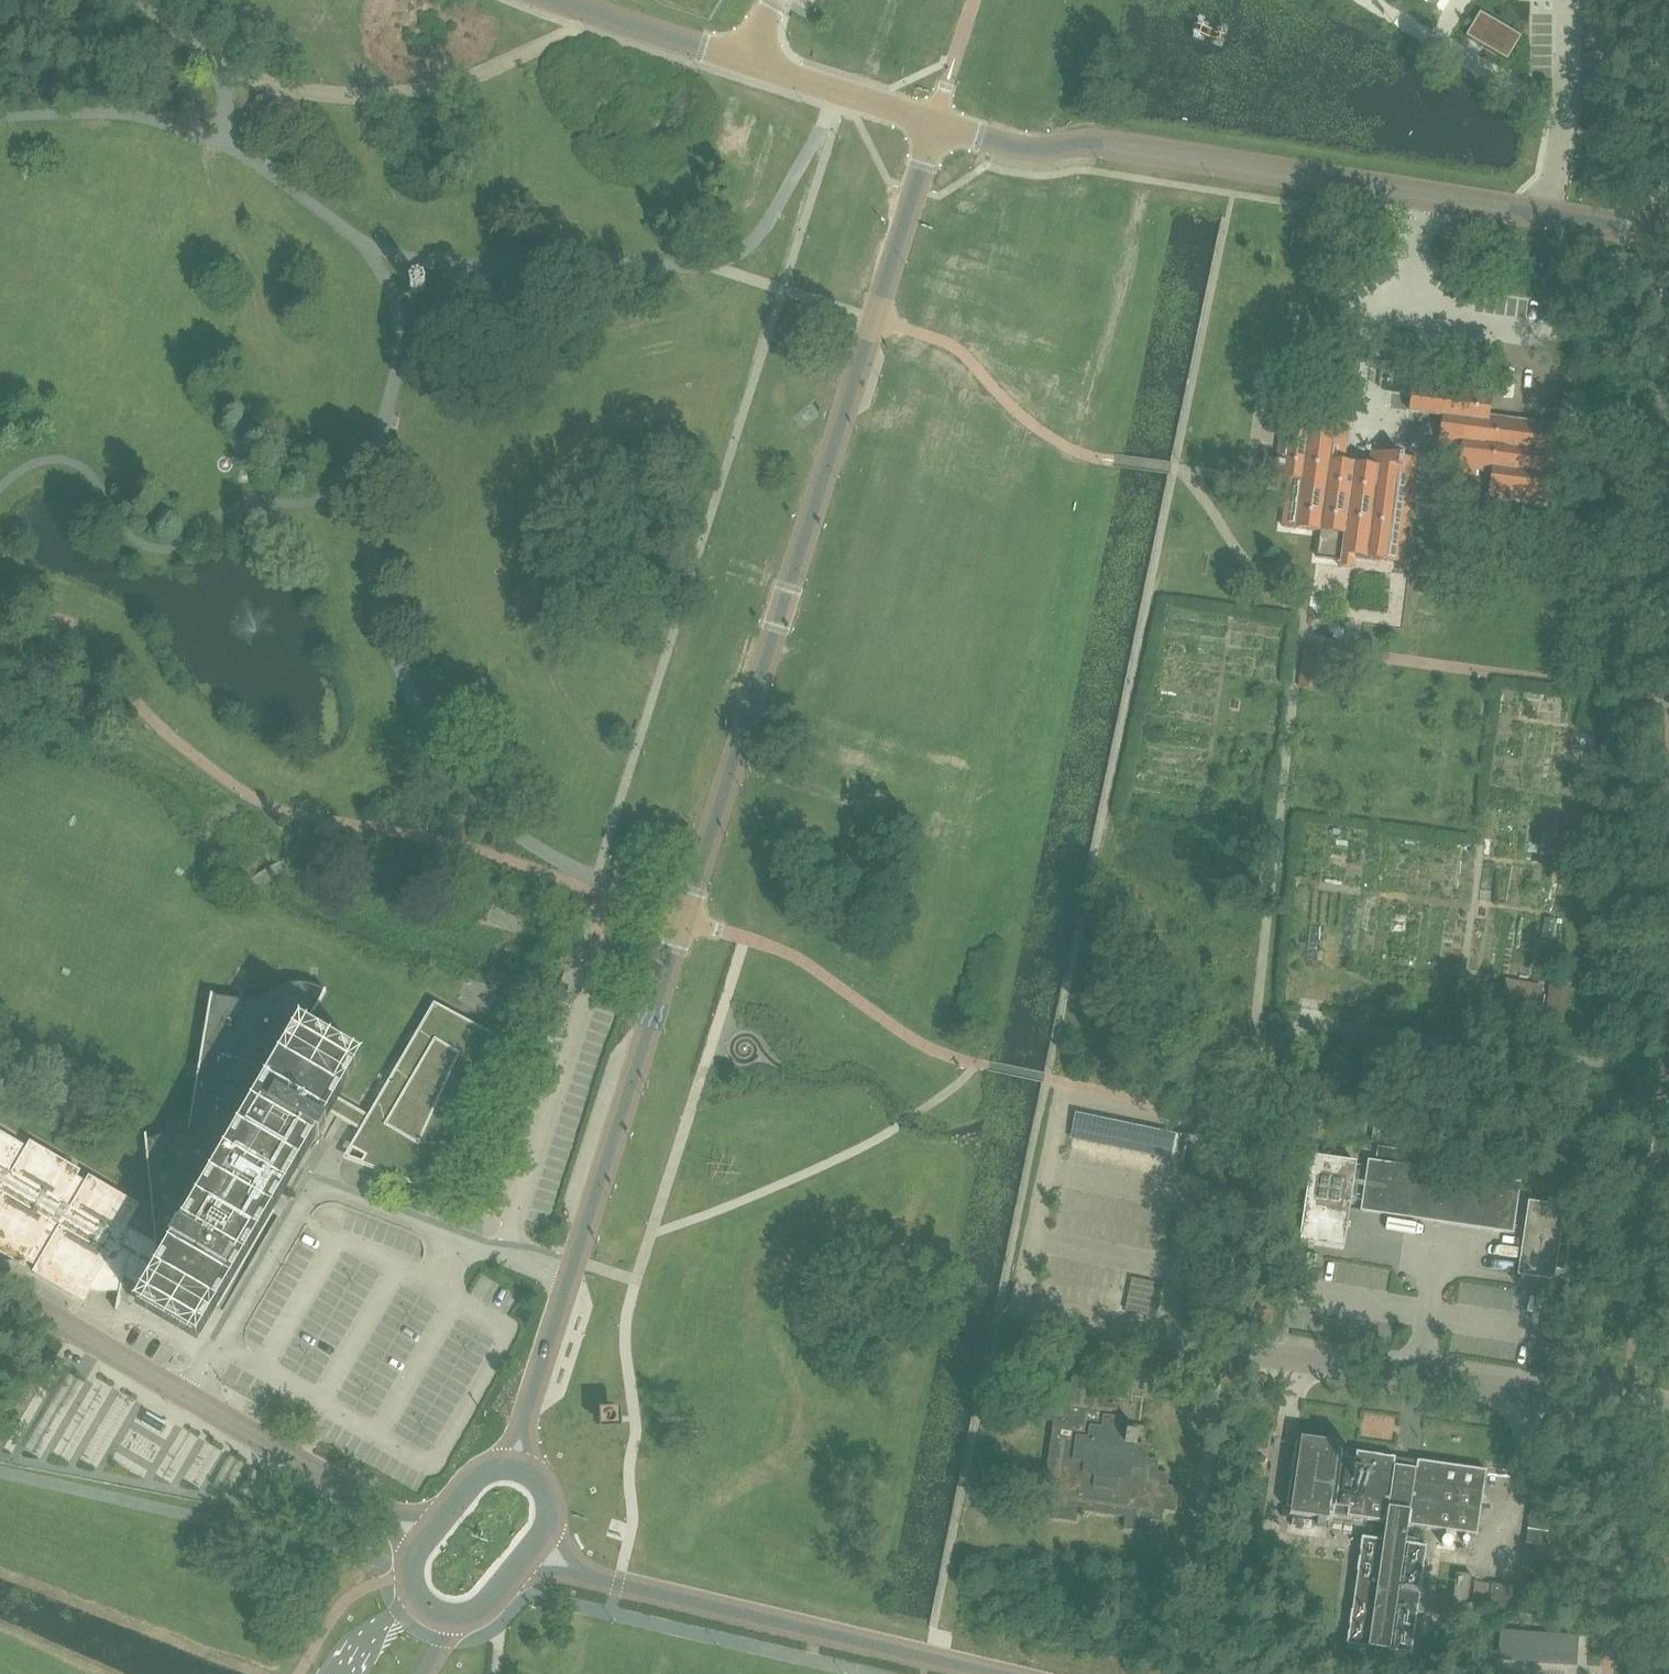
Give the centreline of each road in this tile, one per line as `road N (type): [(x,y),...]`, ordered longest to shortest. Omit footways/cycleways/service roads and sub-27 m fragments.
road 1 (residential): [(513,1469),(935,122)]
road 2 (residential): [(1668,236),(1102,144),(1032,150),(935,122)]
road 3 (unclassified): [(1668,1410),(1162,1336)]
road 4 (residential): [(429,1538),(0,1285)]
road 5 (residential): [(1000,1673),(524,1556)]
road 6 (unclassified): [(935,122),(743,62)]
road 7 (unclassified): [(743,62),(559,0)]

